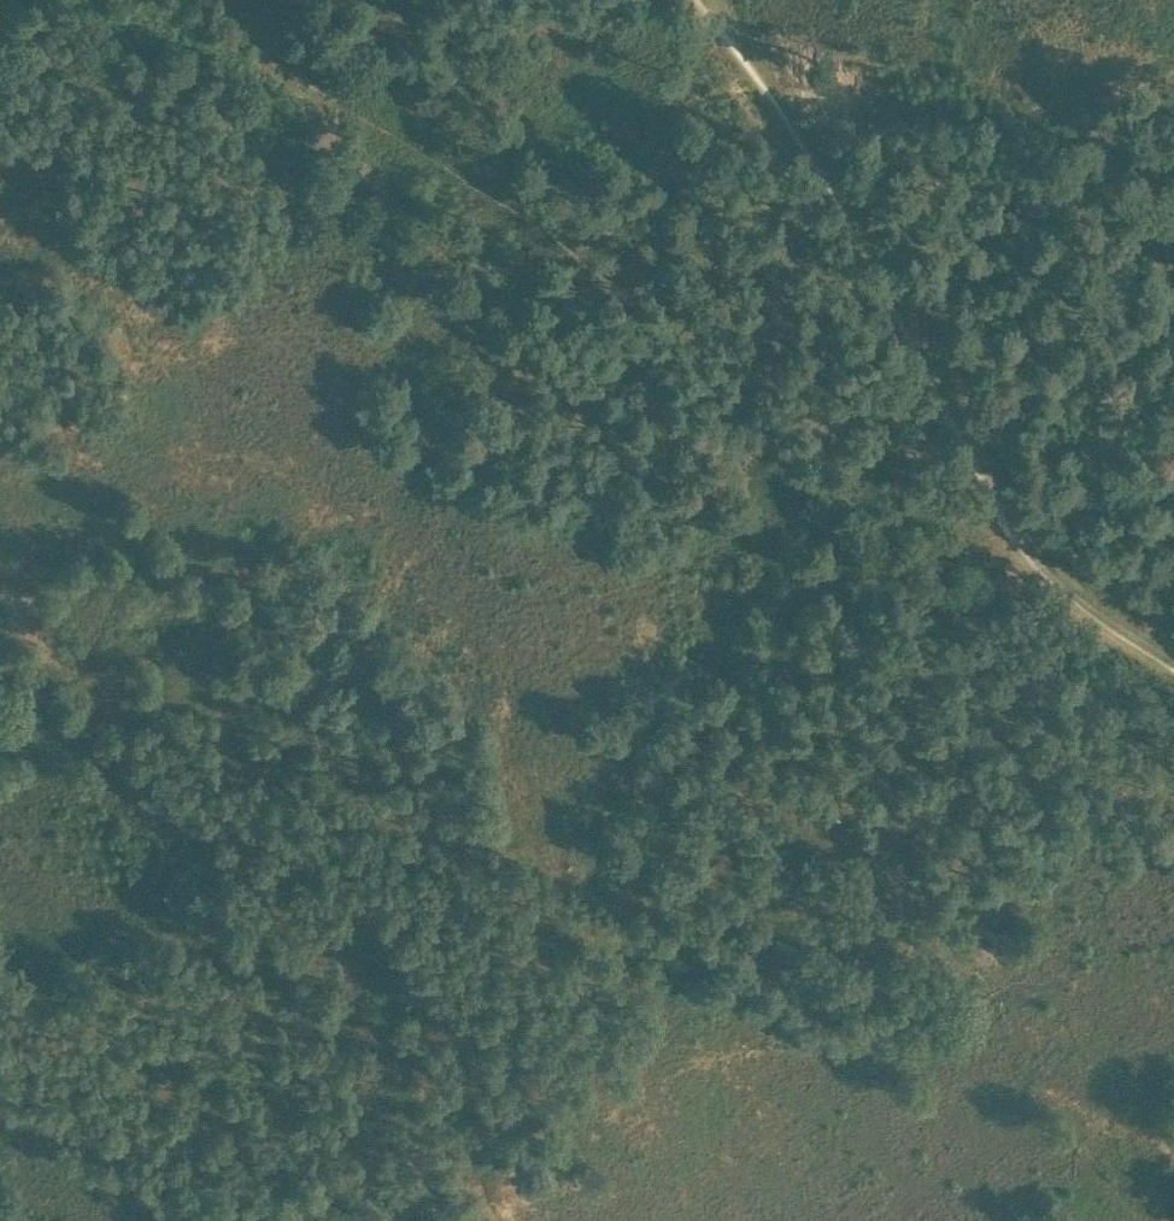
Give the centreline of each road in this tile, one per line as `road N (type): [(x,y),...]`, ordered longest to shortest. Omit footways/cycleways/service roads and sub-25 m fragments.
road 1 (track): [(699,0),(750,59),(848,203),(1026,542),(1026,563)]
road 2 (track): [(1026,563),(1173,650)]

